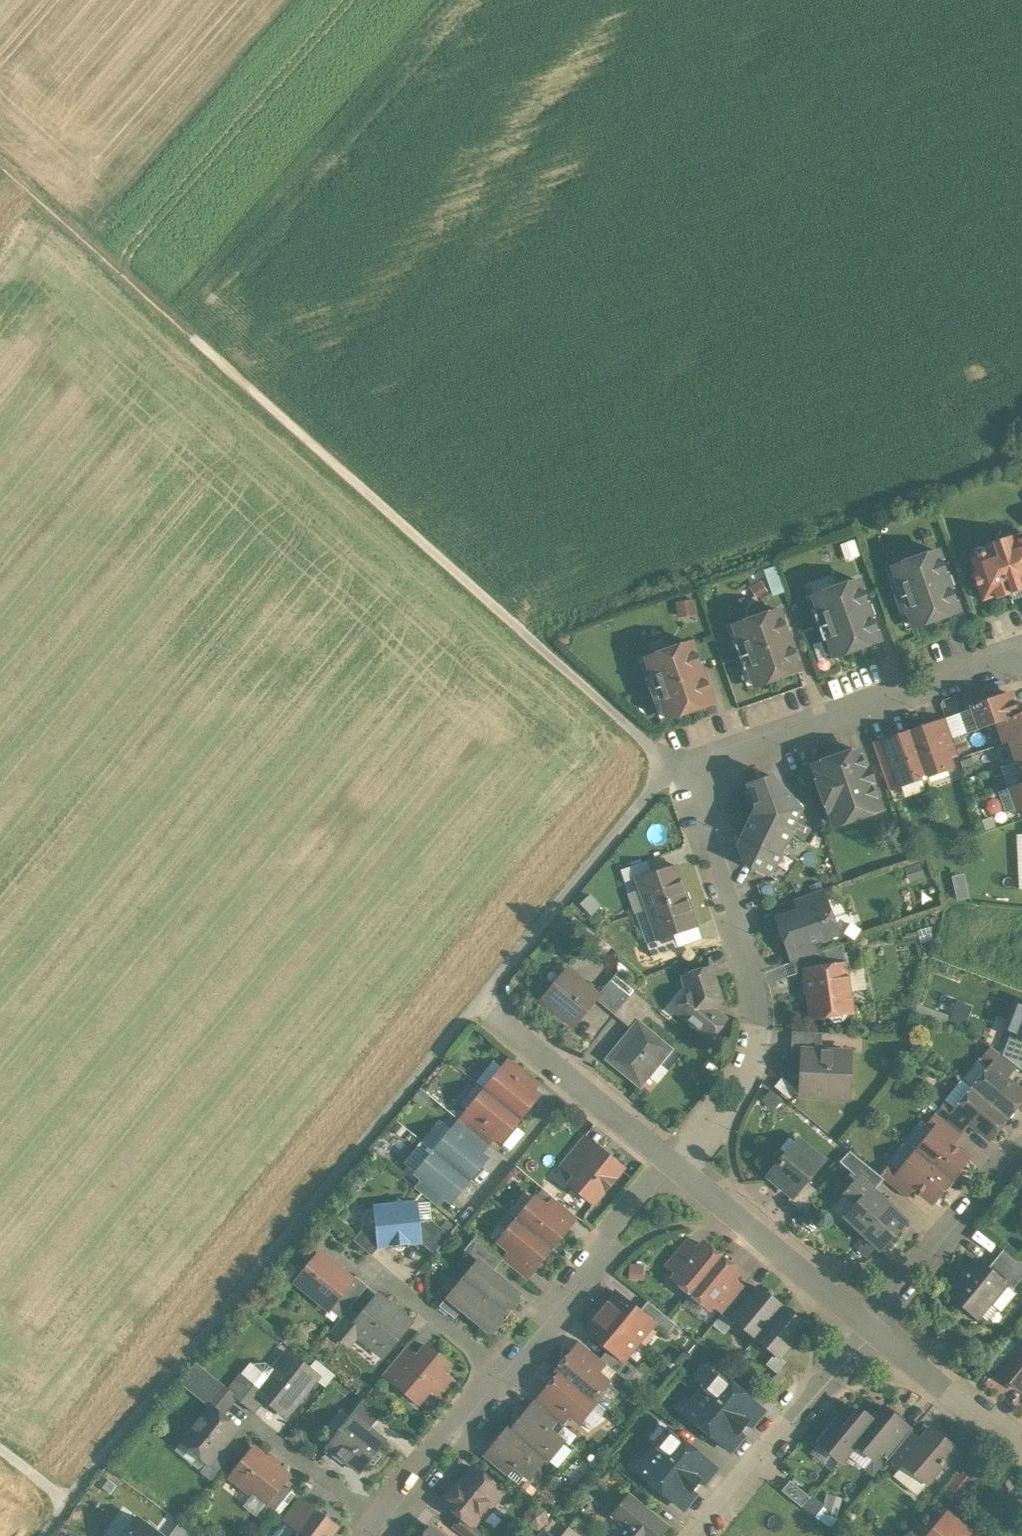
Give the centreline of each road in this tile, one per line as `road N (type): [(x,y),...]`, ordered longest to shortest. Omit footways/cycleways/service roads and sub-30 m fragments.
road 1 (track): [(45,1535),(661,771),(709,785)]
road 2 (track): [(0,167),(662,759),(661,771)]
road 3 (residential): [(700,832),(714,775),(752,748),(1014,659)]
road 4 (residential): [(700,832),(756,1018),(737,1088),(681,1171)]
road 5 (residential): [(667,1160),(551,1309),(549,1331),(508,1380)]
road 6 (residential): [(701,1535),(870,1329)]
road 7 (residential): [(681,1171),(870,1329)]
road 8 (residential): [(870,1329),(1021,1146)]
road 9 (residential): [(508,1380),(469,1428),(443,1435),(375,1526)]
road 10 (residential): [(870,1329),(1021,1444)]
road 11 (residential): [(228,1406),(375,1526)]
road 12 (residential): [(361,1262),(508,1380)]
road 13 (residential): [(459,1218),(573,1082)]
road 14 (residential): [(478,1001),(573,1082)]
road 15 (residential): [(573,1082),(667,1160)]

